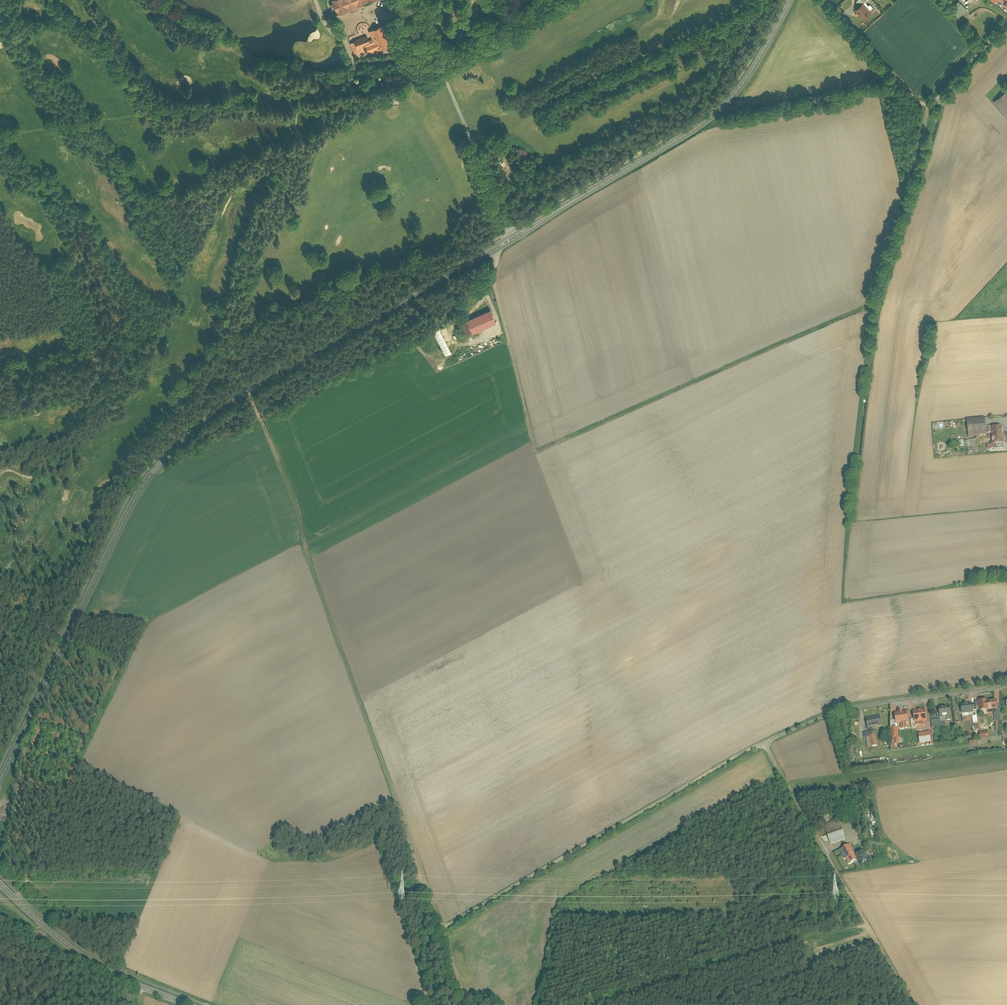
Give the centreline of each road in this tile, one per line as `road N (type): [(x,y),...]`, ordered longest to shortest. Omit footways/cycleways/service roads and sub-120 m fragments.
road 1 (tertiary): [(514,237),(245,387),(161,459),(138,491),(0,778)]
road 2 (track): [(245,387),(462,1004)]
road 3 (residential): [(911,1004),(765,743),(842,709),(1006,688)]
road 4 (track): [(441,69),(185,104),(154,92),(52,0)]
road 5 (track): [(438,931),(765,743)]
road 6 (tertiary): [(791,0),(753,69),(707,120),(514,237)]
road 7 (residential): [(1006,21),(924,103),(827,0)]
road 8 (tertiary): [(0,884),(84,957),(187,1004)]
road 9 (residential): [(514,237),(441,69)]

